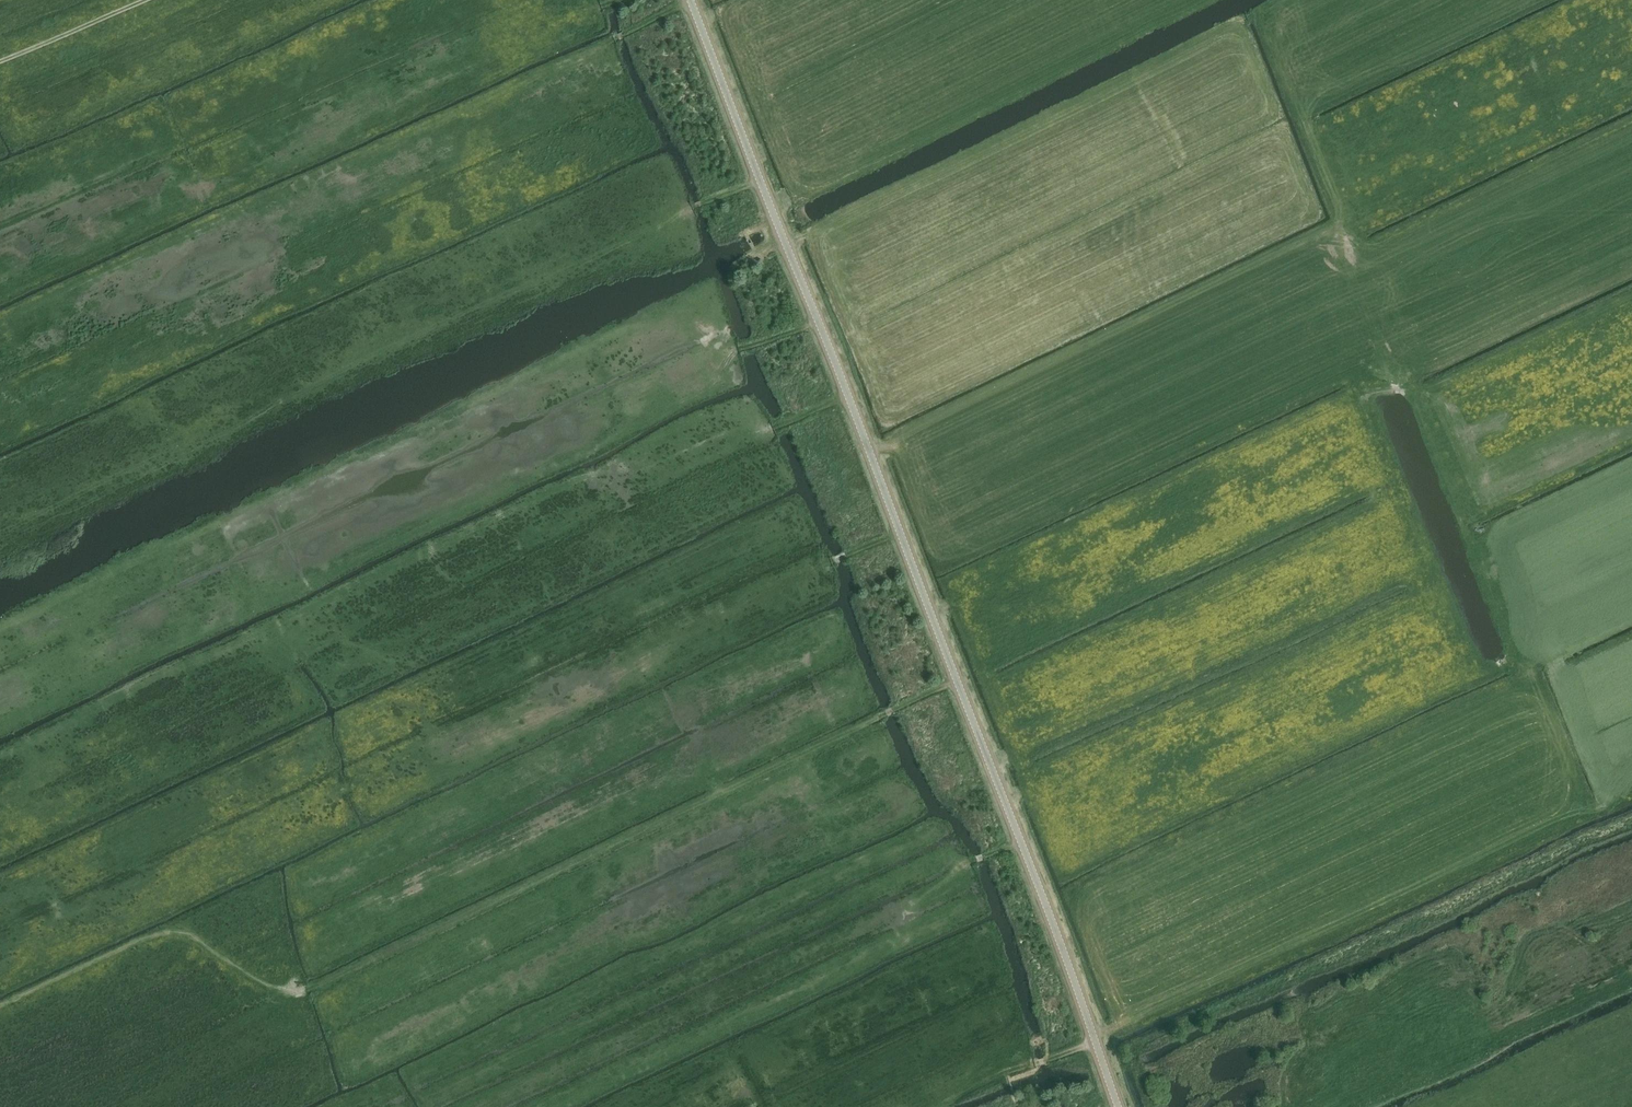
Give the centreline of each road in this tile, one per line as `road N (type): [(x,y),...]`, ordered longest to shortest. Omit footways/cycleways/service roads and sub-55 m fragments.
road 1 (tertiary): [(1119,1106),(692,0)]
road 2 (track): [(145,0),(0,62)]

